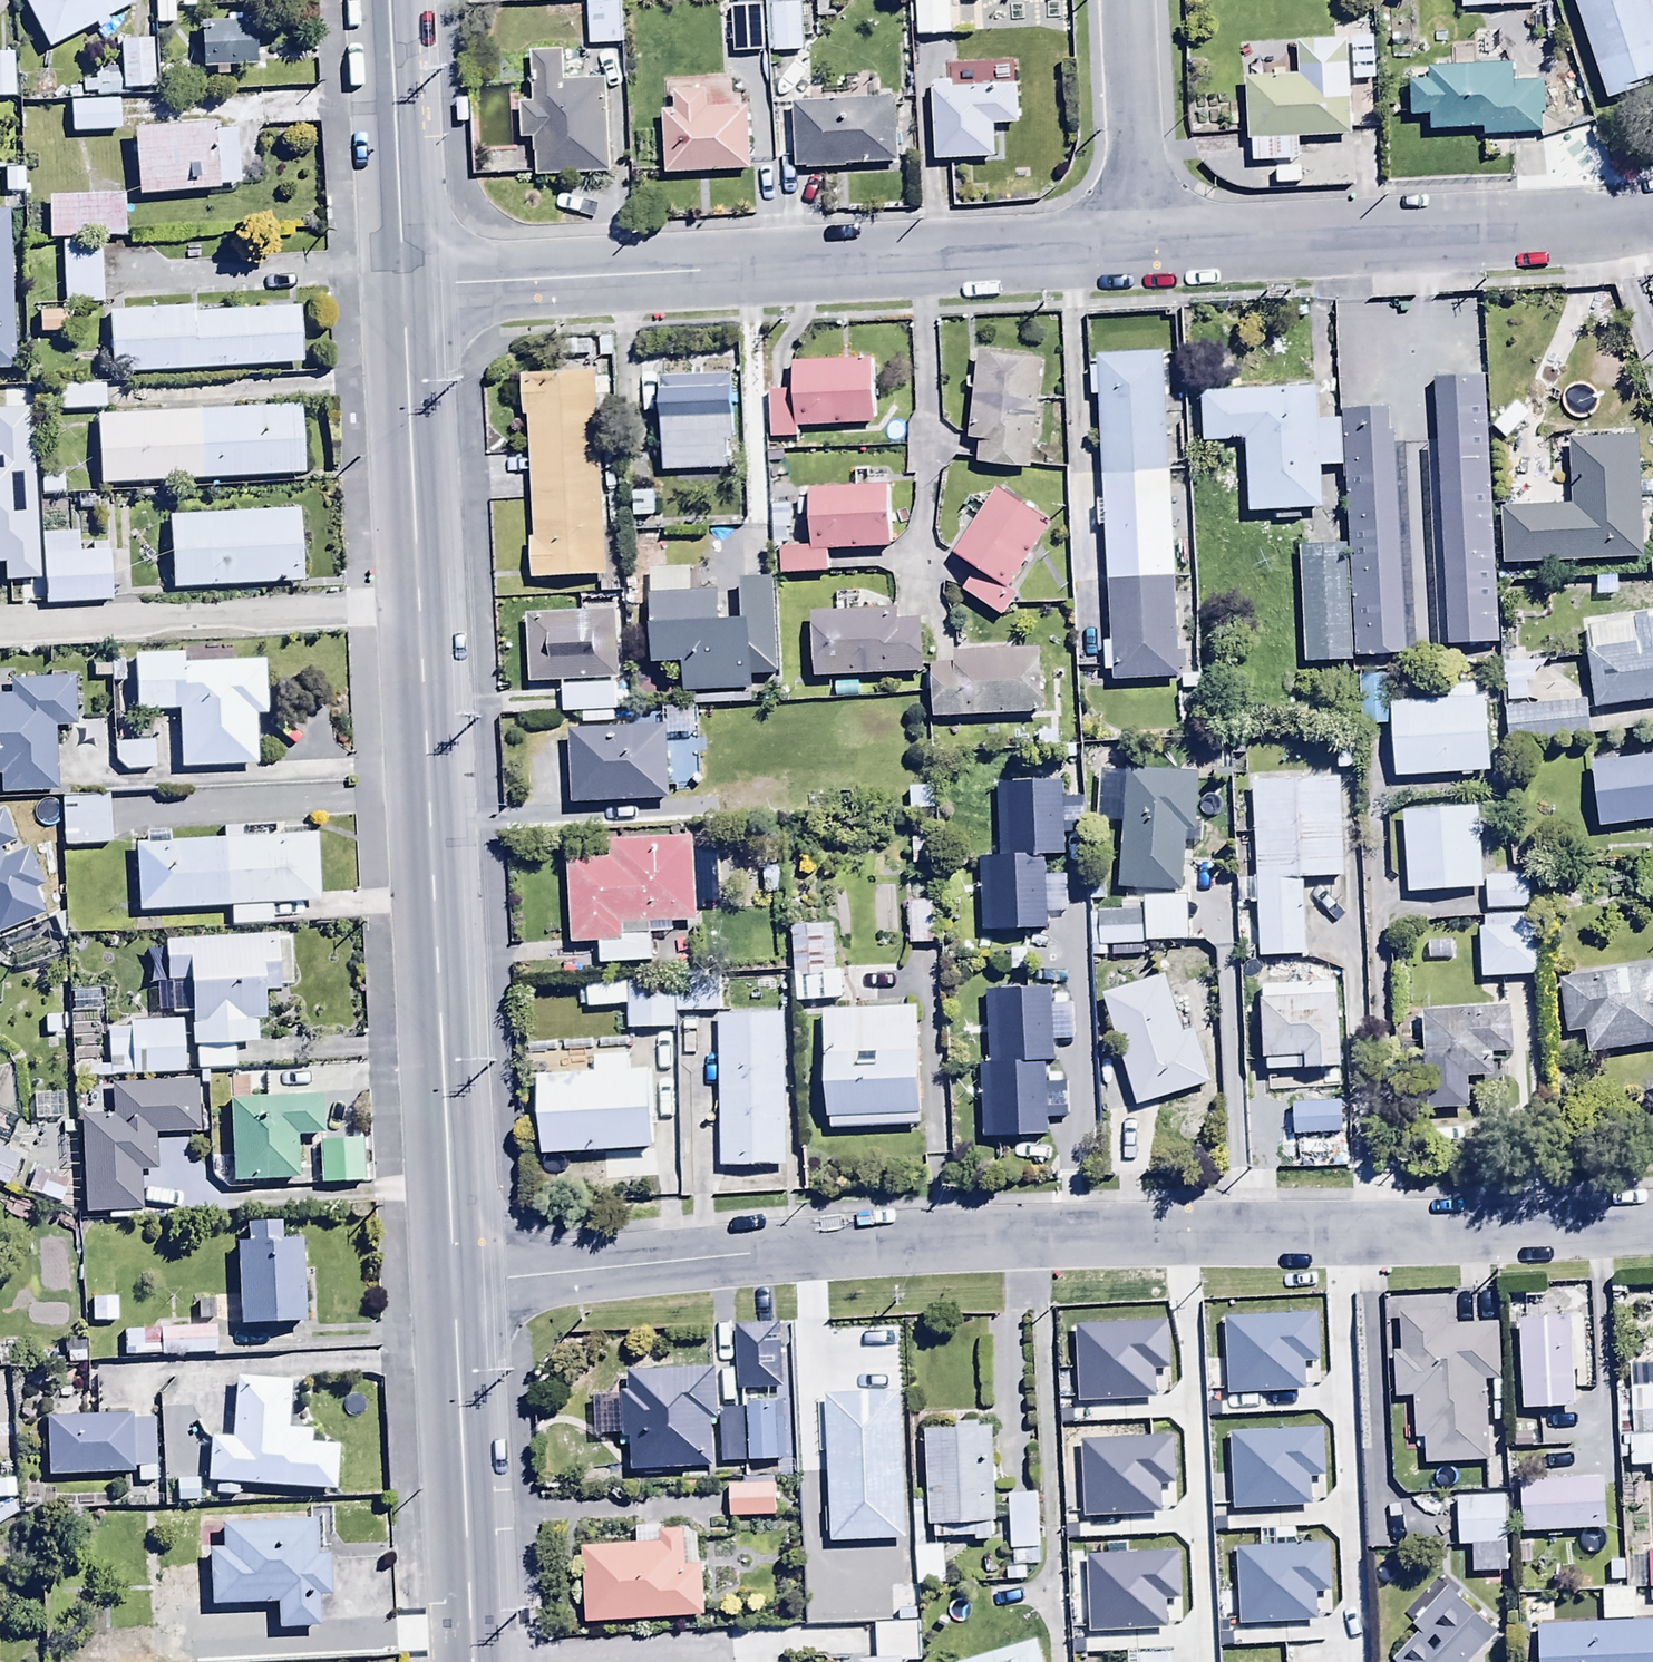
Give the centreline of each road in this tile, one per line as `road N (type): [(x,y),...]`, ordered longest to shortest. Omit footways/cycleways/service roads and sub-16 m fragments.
road 1 (residential): [(459,1277),(1022,1235),(1516,1229),(1652,1218)]
road 2 (tertiary): [(459,1277),(406,284)]
road 3 (residential): [(406,284),(1142,251)]
road 4 (residential): [(1142,251),(1652,219)]
road 5 (tertiary): [(480,1661),(459,1277)]
road 6 (tertiary): [(406,284),(390,0)]
road 7 (residential): [(1126,0),(1142,251)]

